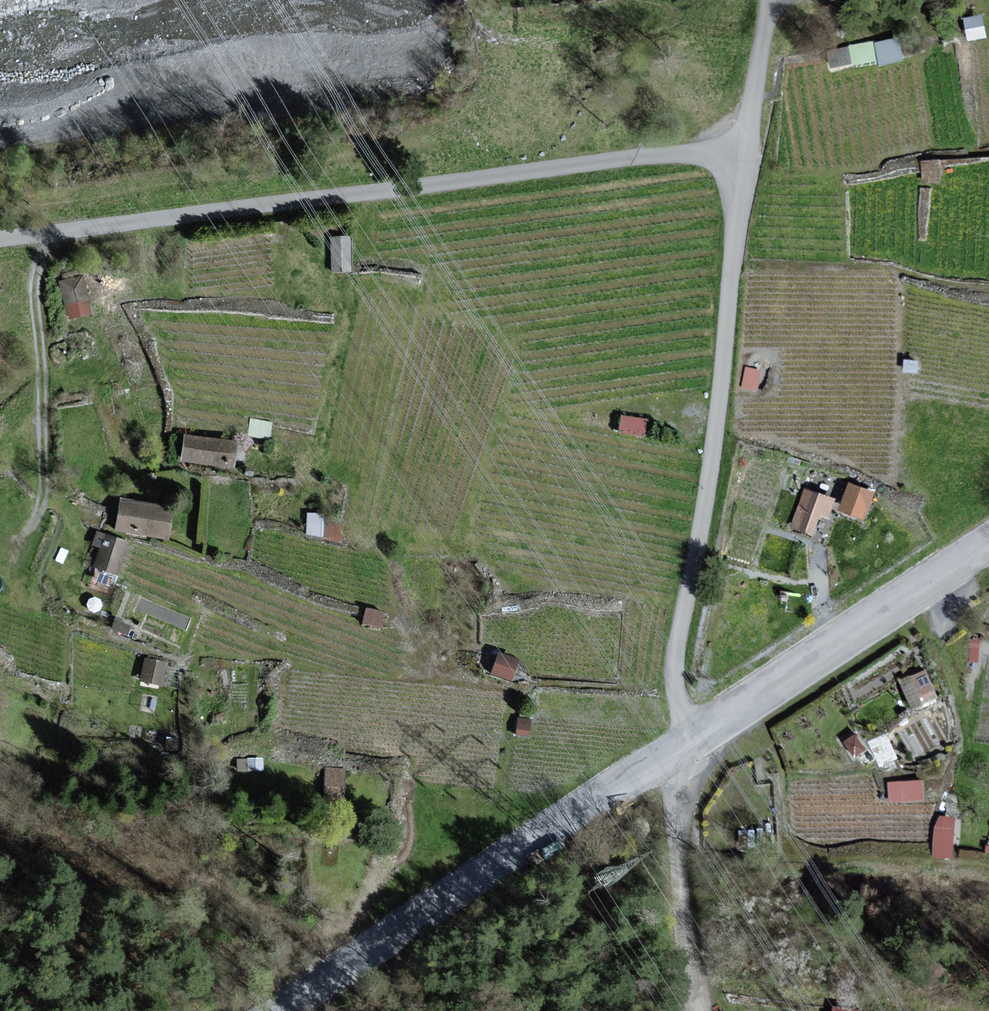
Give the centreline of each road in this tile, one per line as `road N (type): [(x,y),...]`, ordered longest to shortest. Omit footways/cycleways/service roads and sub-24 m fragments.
road 1 (residential): [(0,239),(744,149)]
road 2 (residential): [(744,149),(714,444),(674,667),(677,699),(694,737)]
road 3 (residential): [(294,1010),(423,914),(679,747)]
road 4 (residential): [(694,737),(988,543)]
road 5 (track): [(36,518),(45,484),(34,295),(50,233)]
road 6 (residential): [(679,747),(677,842),(695,1010)]
road 7 (residential): [(768,0),(744,149)]

